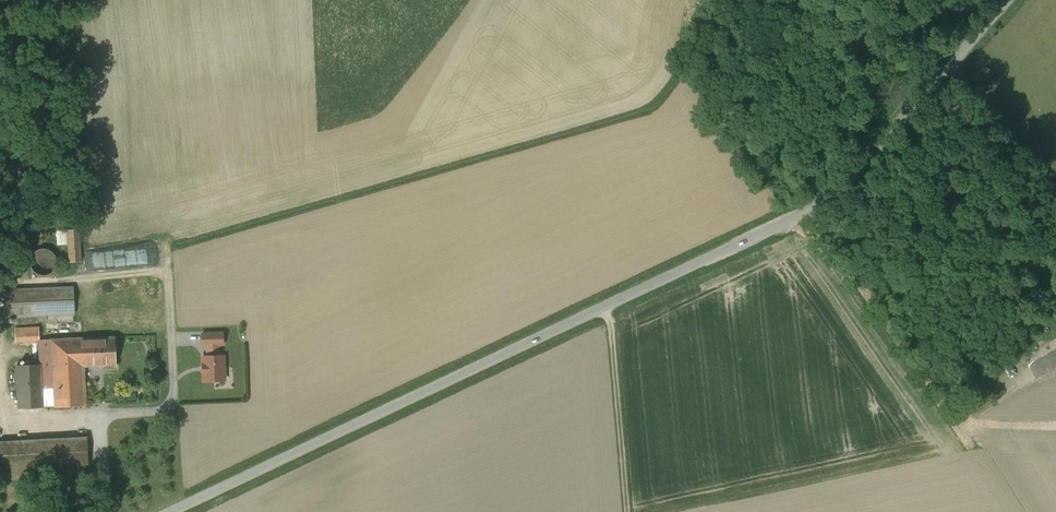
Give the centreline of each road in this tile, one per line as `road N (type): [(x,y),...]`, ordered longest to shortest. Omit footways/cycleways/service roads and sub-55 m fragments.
road 1 (unclassified): [(1005,0),(803,210),(172,511)]
road 2 (track): [(626,511),(606,302)]

